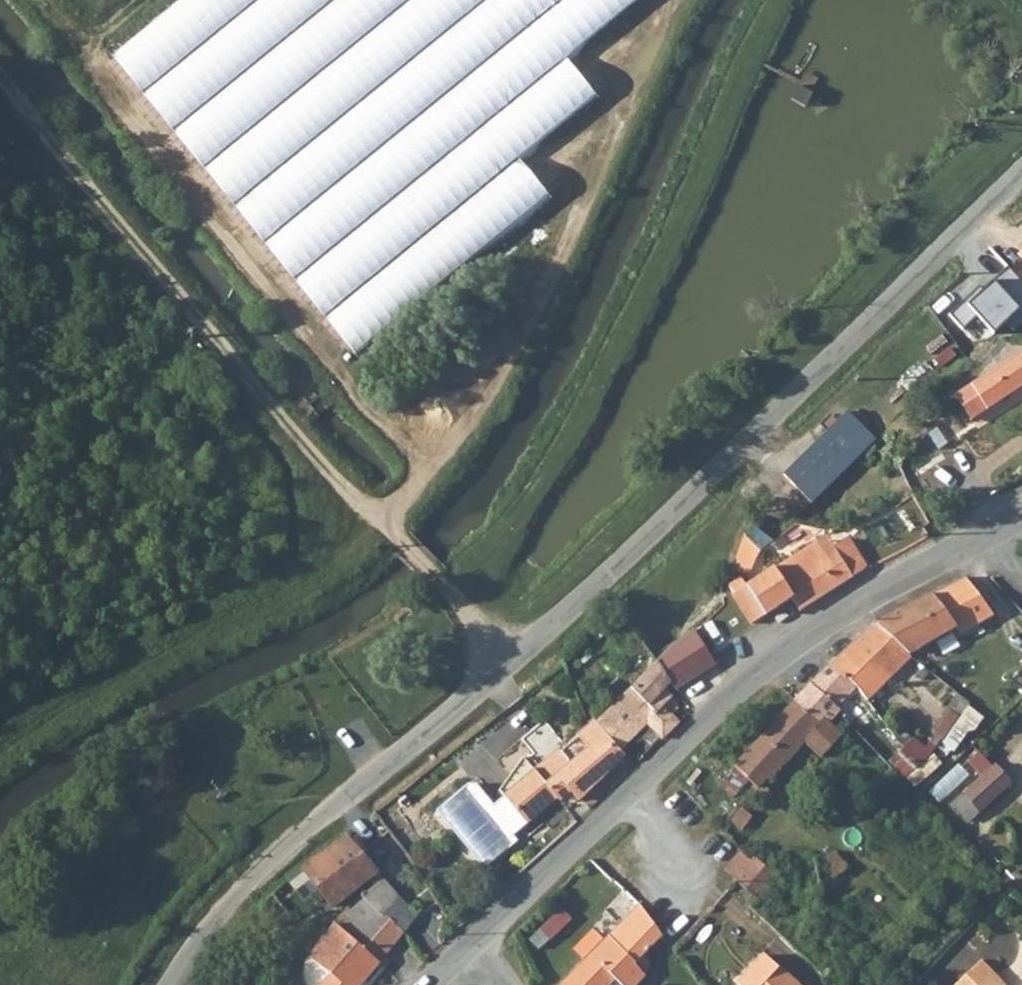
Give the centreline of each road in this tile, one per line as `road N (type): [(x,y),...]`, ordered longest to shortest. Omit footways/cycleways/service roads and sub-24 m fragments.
road 1 (unclassified): [(1021,170),(527,648),(227,901),(167,984)]
road 2 (tertiary): [(467,952),(739,684),(869,592),(1021,515)]
road 3 (track): [(382,521),(520,334),(671,0)]
road 4 (track): [(0,66),(382,521)]
road 5 (track): [(382,521),(513,659)]

